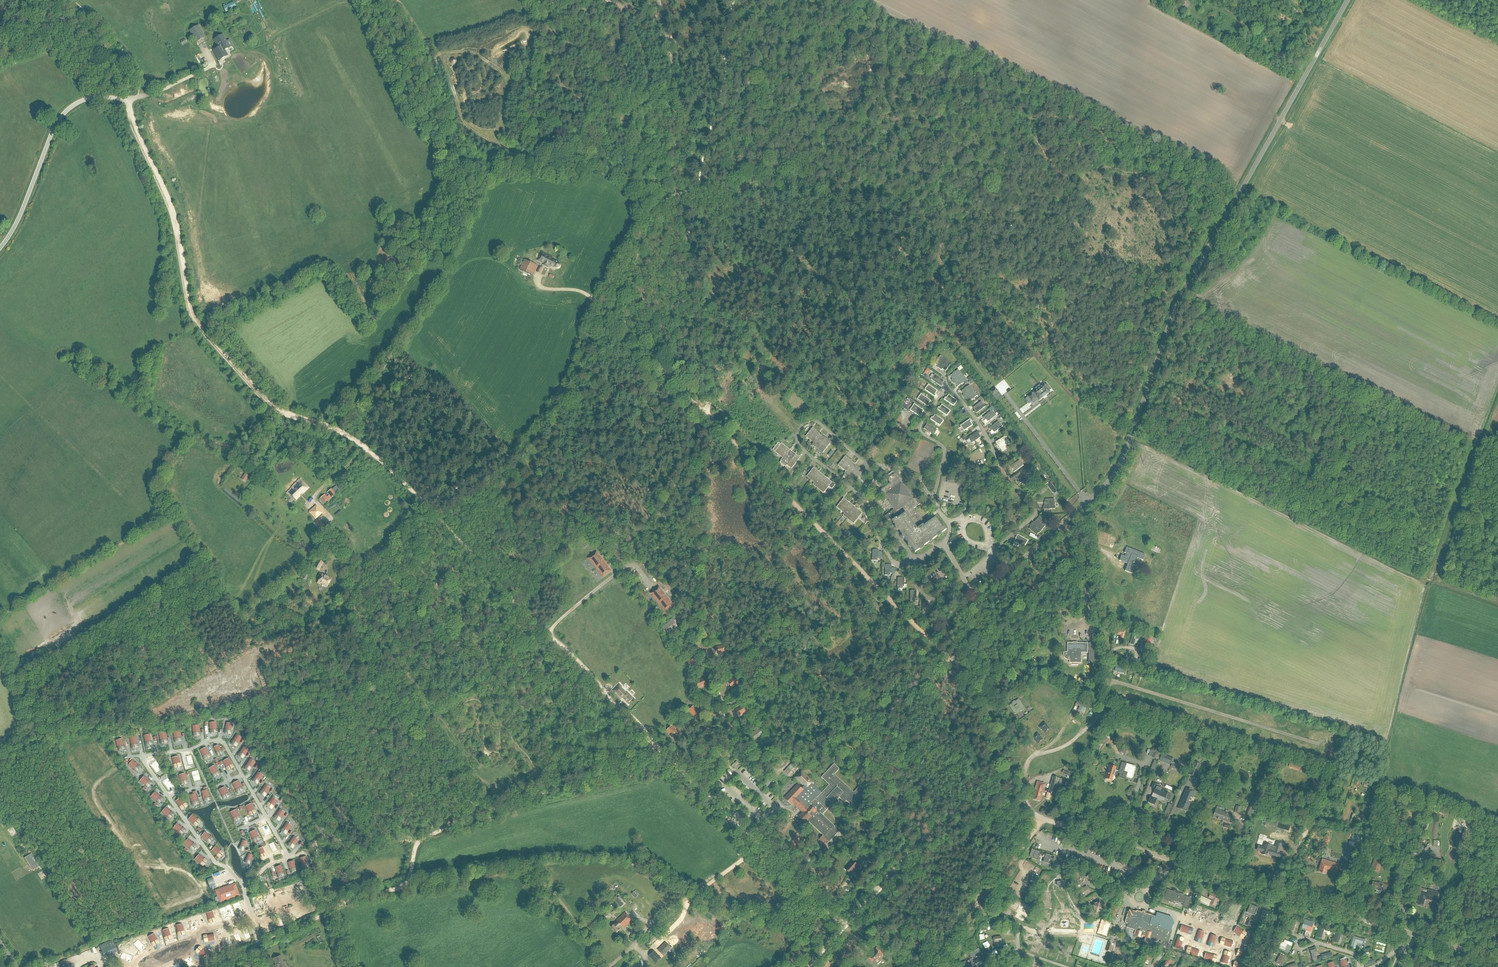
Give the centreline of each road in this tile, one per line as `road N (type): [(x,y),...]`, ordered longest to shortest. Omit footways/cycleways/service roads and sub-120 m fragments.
road 1 (tertiary): [(1029,813),(974,707),(949,624),(1118,468),(1178,304),(1348,0)]
road 2 (track): [(593,301),(639,222),(632,194),(583,164),(477,165),(431,145),(408,118),(358,0)]
road 3 (track): [(362,446),(274,408),(198,323),(173,214),(129,110)]
road 4 (tertiary): [(1415,935),(1029,813)]
road 5 (track): [(409,668),(185,715),(28,734)]
road 6 (track): [(957,663),(704,412)]
road 7 (track): [(818,198),(910,212),(951,259),(953,330),(838,298)]
road 8 (track): [(593,301),(568,372),(523,439),(426,505)]
road 9 (unclassified): [(549,637),(362,446)]
road 10 (track): [(398,890),(533,875),(607,966)]
road 11 (unclassified): [(843,925),(935,828),(991,807),(1029,813)]
road 12 (track): [(742,0),(730,51),(809,165),(818,198)]
road 13 (track): [(1108,682),(1320,745)]
road 14 (unclassified): [(0,248),(62,115),(90,98),(128,100)]
road 15 (track): [(687,212),(678,194),(671,56),(659,0)]
road 16 (track): [(1019,788),(1030,758),(1066,728),(1086,727),(1098,716),(1110,653),(1143,651)]
road 17 (track): [(211,966),(349,898),(398,890)]
road 18 (track): [(681,204),(702,296),(707,404)]
road 19 (track): [(481,814),(568,786),(652,744)]
road 20 (track): [(1039,817),(946,966)]
road 21 (unclassified): [(843,925),(732,821)]
road 22 (track): [(652,744),(549,637)]
road 23 (track): [(347,822),(271,698)]
road 24 (track): [(1305,76),(1290,47),(1199,6)]
road 25 (track): [(1004,400),(1081,507)]
road 26 (track): [(28,734),(15,672),(31,645),(60,627)]
road 27 (track): [(720,393),(772,279)]
road 28 (track): [(142,96),(131,53),(75,0)]
road 29 (track): [(398,890),(420,840),(481,814)]

